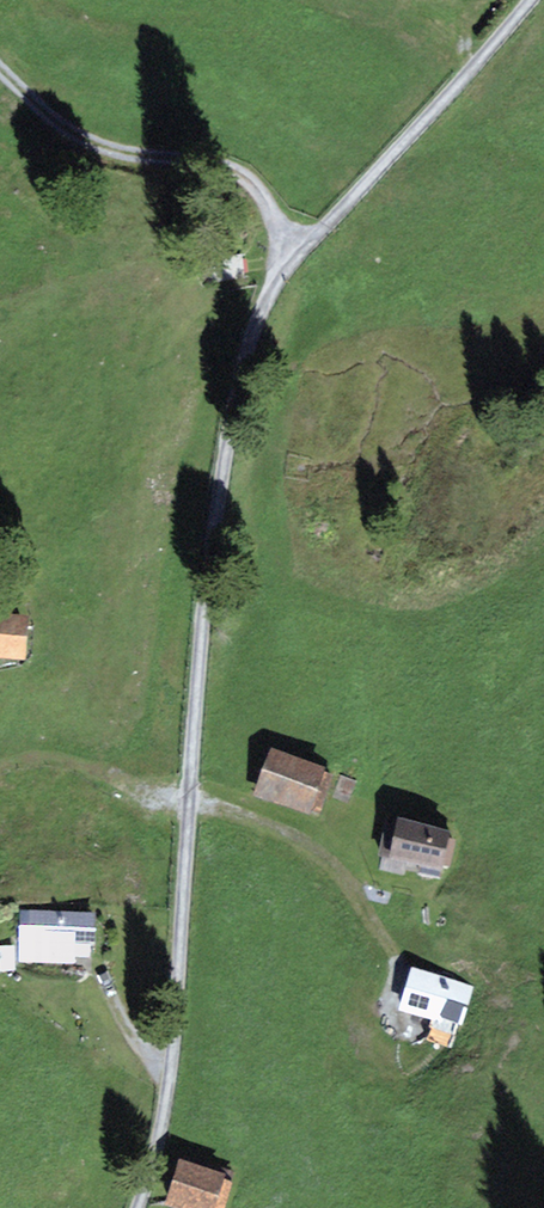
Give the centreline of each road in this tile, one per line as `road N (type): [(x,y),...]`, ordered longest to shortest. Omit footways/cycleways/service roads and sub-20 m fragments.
road 1 (unclassified): [(532,0),(306,246),(271,299),(242,404),(210,584),(176,1015),(159,1143),(139,1207)]
road 2 (track): [(306,246),(247,185),(206,163),(67,132),(0,71)]

